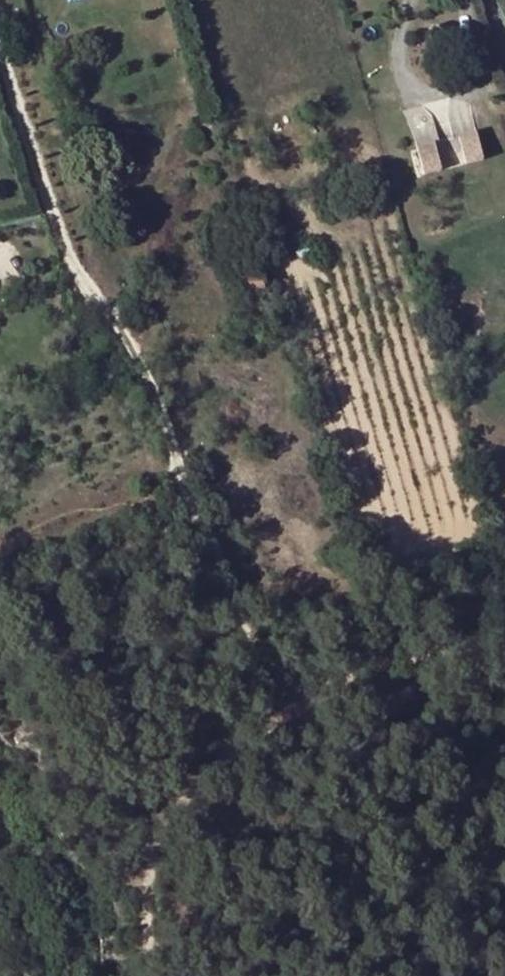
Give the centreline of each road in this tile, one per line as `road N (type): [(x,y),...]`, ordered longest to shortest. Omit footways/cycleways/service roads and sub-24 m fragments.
road 1 (track): [(504,663),(433,666),(298,688),(197,728),(151,772),(147,975)]

